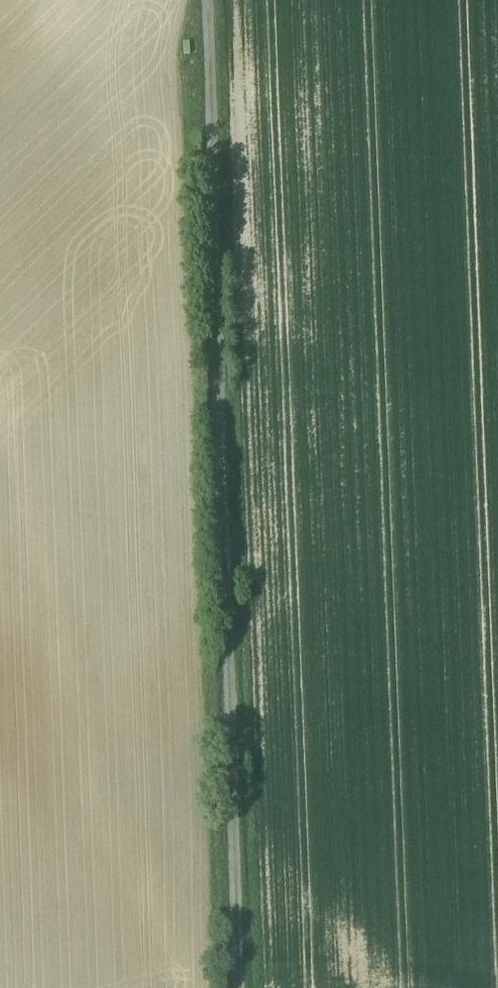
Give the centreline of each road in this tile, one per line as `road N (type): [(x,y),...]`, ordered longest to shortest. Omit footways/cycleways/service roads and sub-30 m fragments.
road 1 (track): [(216,987),(182,0)]

